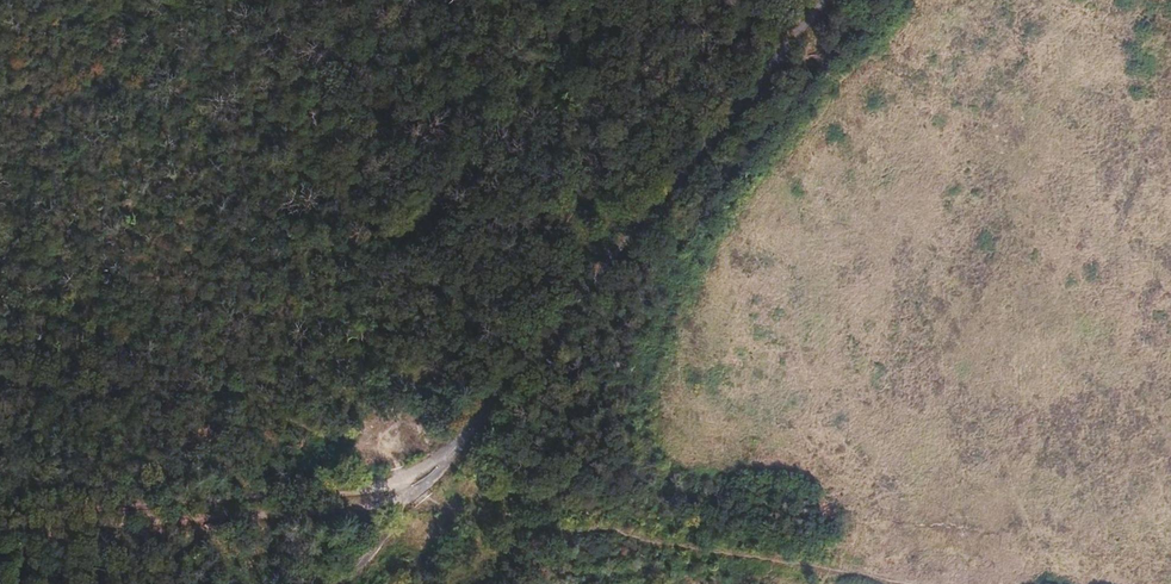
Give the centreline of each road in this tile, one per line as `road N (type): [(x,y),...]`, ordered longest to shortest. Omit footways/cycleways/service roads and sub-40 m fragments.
road 1 (unclassified): [(405,497),(428,482),(831,0)]
road 2 (track): [(405,497),(301,438),(0,225)]
road 3 (track): [(405,406),(299,133),(298,0)]
road 4 (unclassified): [(405,497),(327,488),(0,509)]
road 5 (unclassified): [(0,524),(405,497)]

